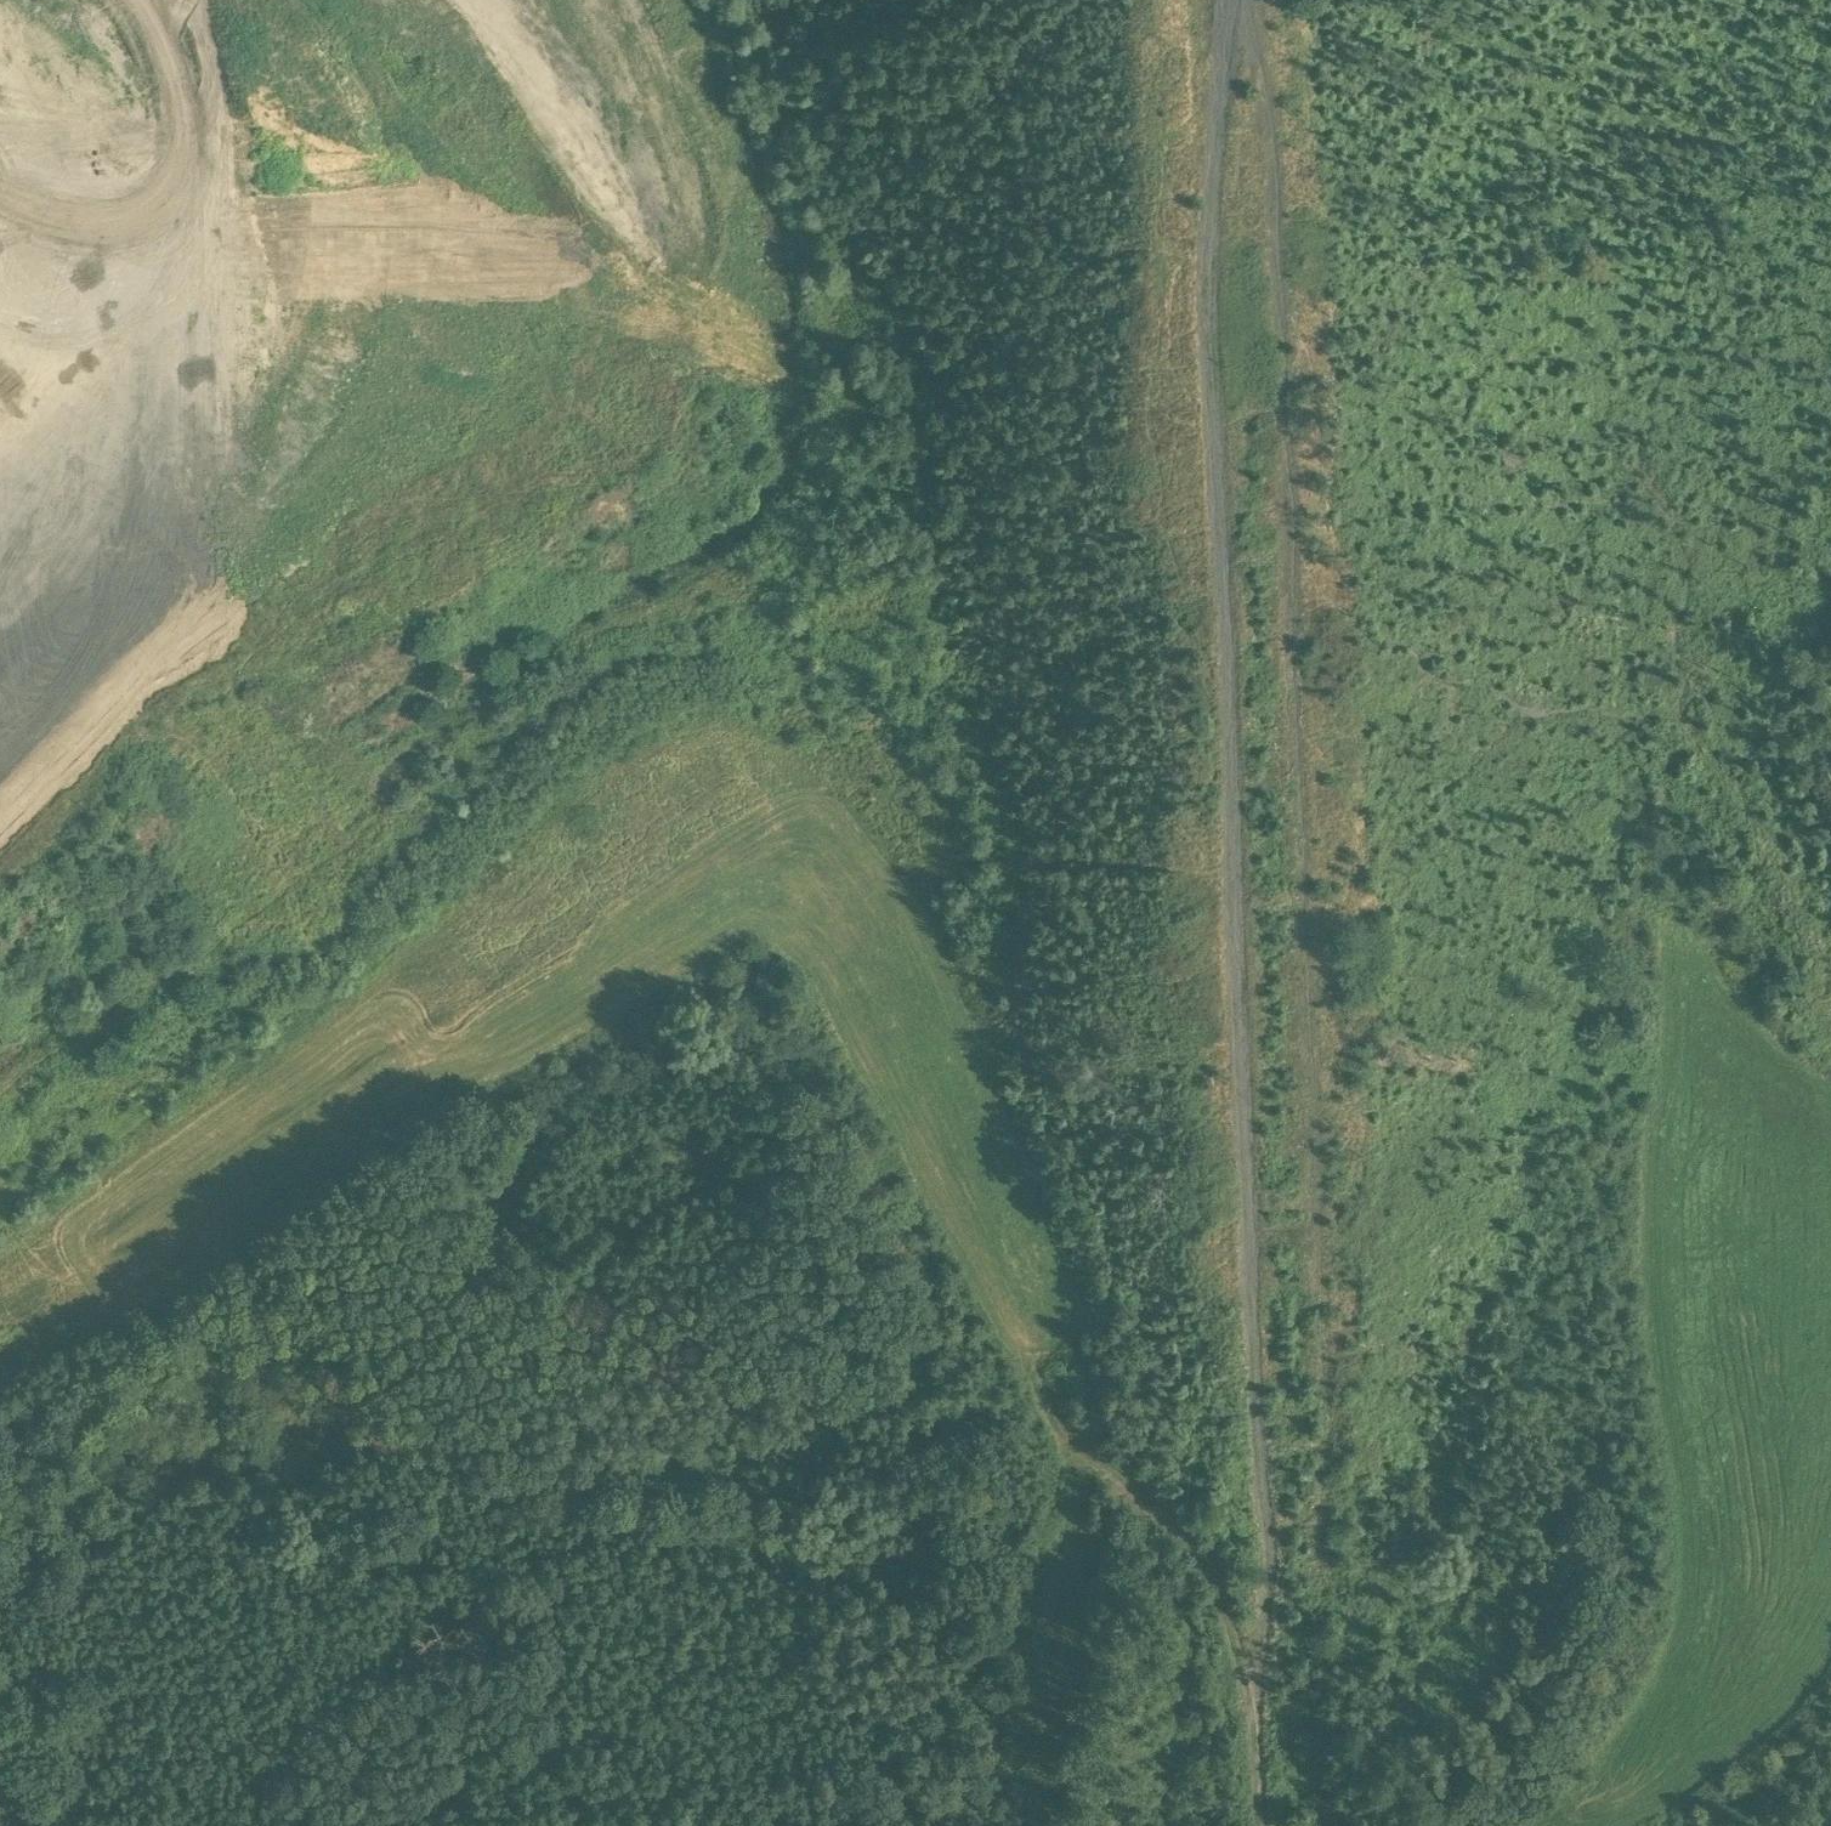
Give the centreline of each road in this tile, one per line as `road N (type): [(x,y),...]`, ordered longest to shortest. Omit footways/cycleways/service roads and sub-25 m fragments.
road 1 (track): [(1234,0),(1202,163),(1253,1446),(1274,1597),(1259,1742),(1261,1825)]

